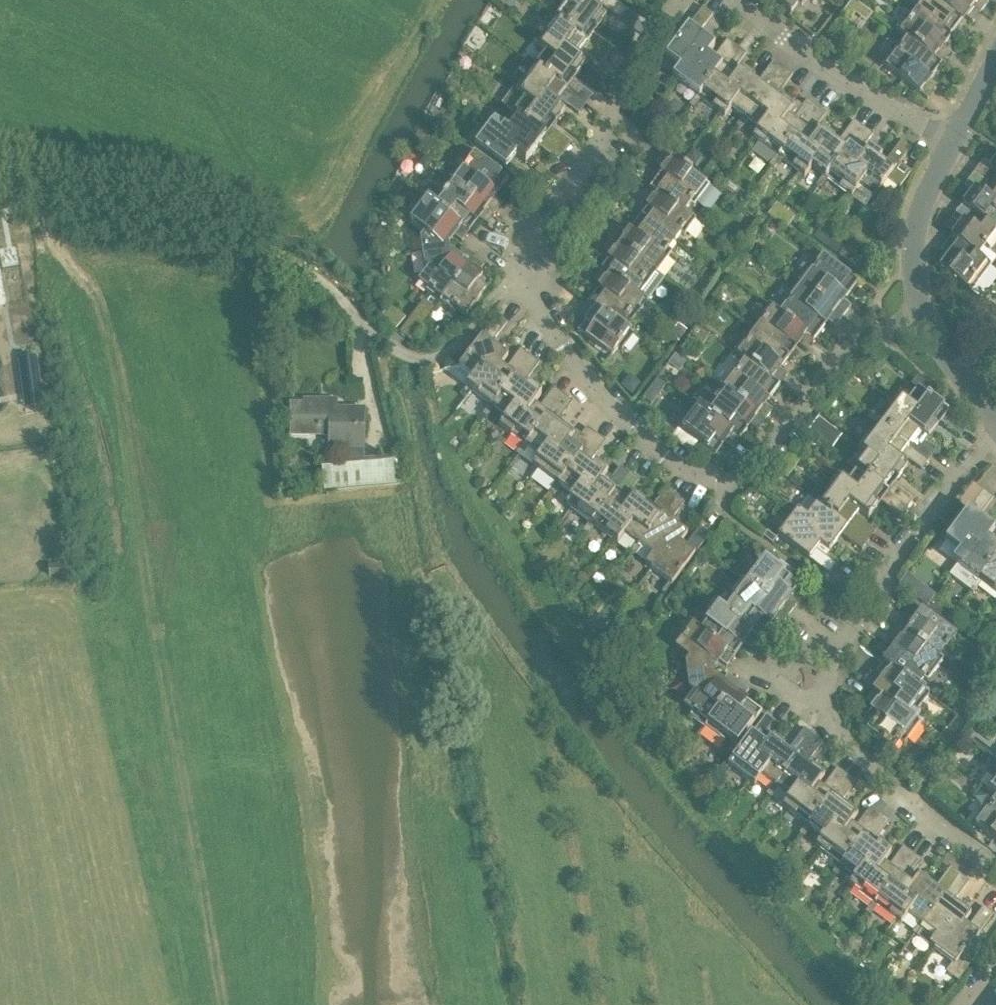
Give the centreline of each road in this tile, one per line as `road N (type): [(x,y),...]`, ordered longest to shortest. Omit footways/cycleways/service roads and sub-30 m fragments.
road 1 (residential): [(925,318),(857,342),(759,465),(740,477),(706,479),(664,458),(600,396),(560,348),(526,280)]
road 2 (residential): [(995,867),(853,746),(831,700),(873,599),(957,479),(995,443)]
road 3 (residential): [(526,280),(522,239),(532,222),(595,150),(634,69),(685,0)]
road 4 (residential): [(953,142),(809,59),(737,0)]
road 5 (residential): [(360,322),(393,347),(437,357),(463,343),(505,288),(526,280)]
road 6 (residential): [(925,318),(915,240),(953,142)]
road 7 (residential): [(995,419),(925,318)]

